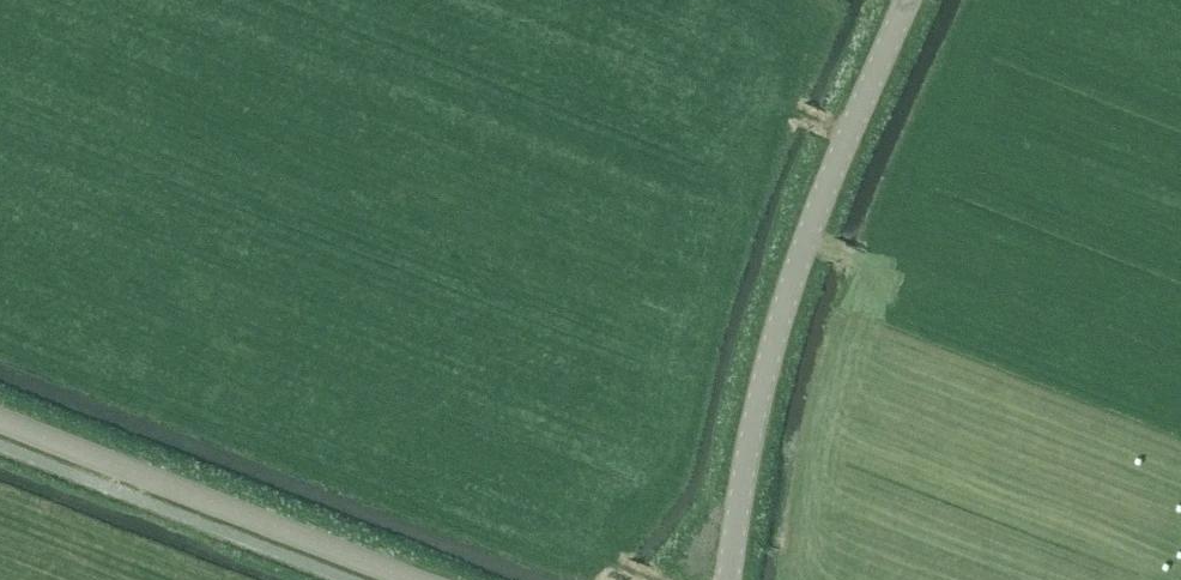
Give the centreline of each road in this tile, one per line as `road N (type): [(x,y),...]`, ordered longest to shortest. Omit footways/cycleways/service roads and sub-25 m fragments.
road 1 (tertiary): [(907,0),(781,317),(746,453),(728,579)]
road 2 (tertiary): [(413,579),(0,413)]

